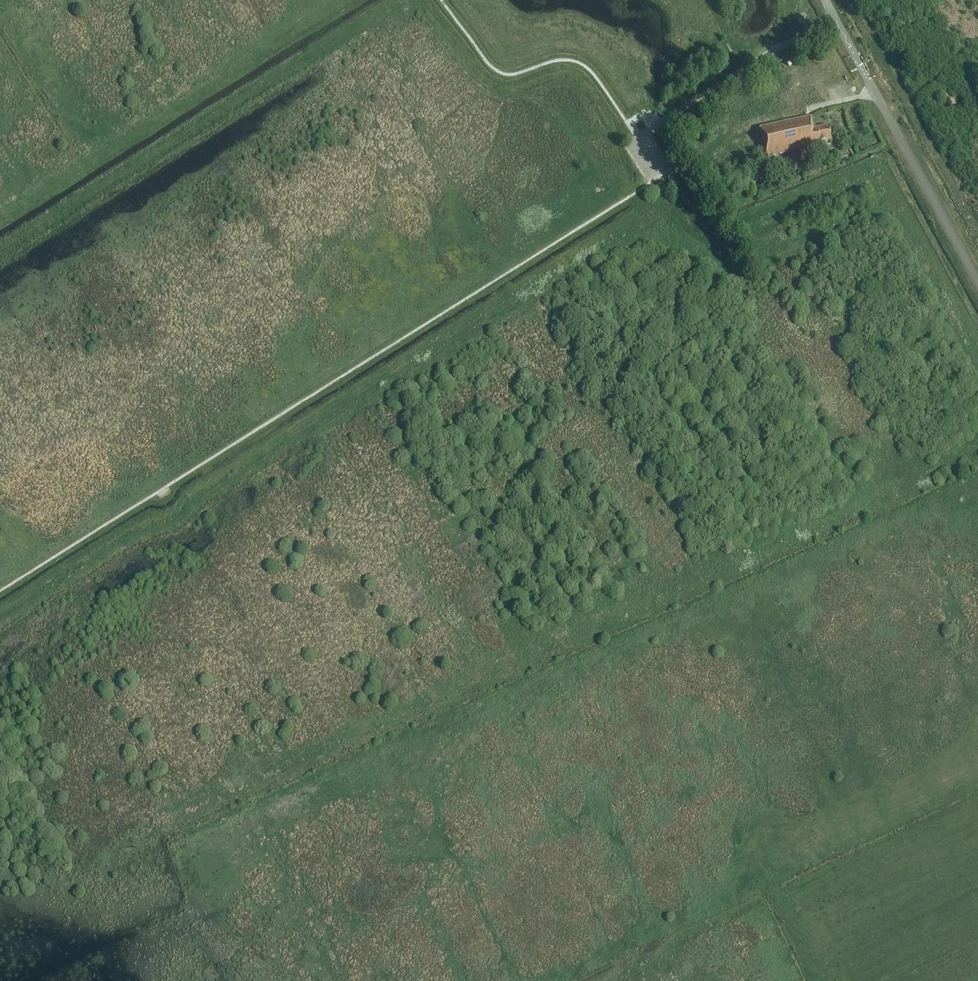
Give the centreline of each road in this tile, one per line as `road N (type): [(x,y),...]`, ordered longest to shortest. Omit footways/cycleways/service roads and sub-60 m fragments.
road 1 (tertiary): [(977,282),(825,0)]

